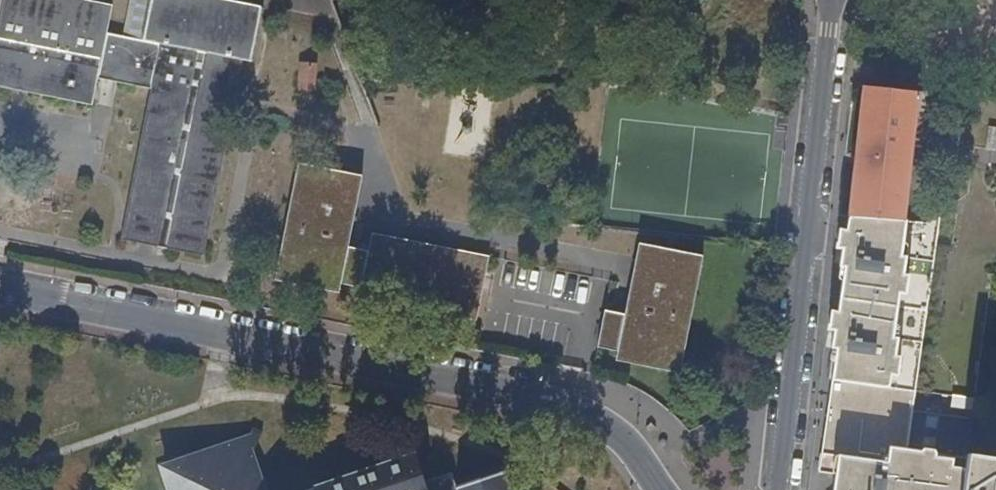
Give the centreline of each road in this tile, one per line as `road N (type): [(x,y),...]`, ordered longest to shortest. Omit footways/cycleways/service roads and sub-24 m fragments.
road 1 (residential): [(659,489),(619,435),(536,397),(0,286)]
road 2 (residential): [(834,0),(781,489)]

